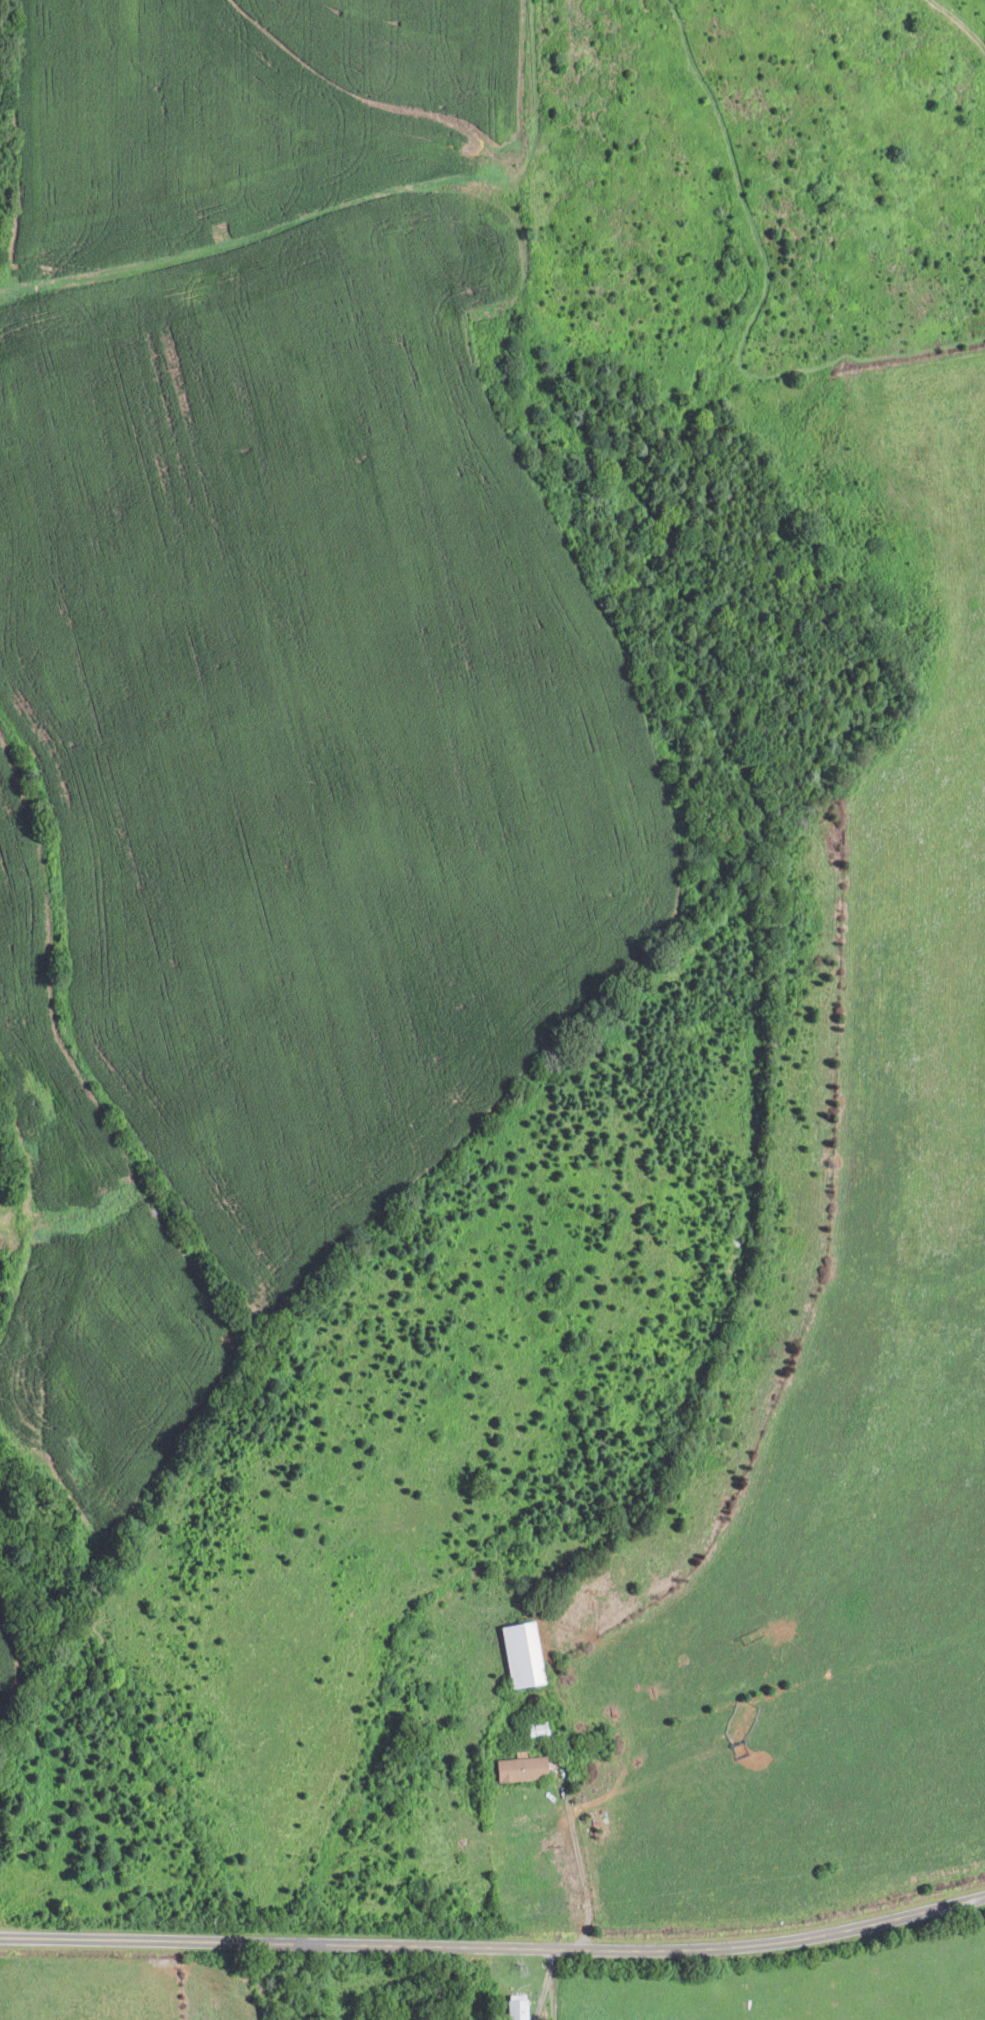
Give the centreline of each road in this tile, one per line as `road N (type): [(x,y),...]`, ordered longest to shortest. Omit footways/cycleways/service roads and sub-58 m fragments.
road 1 (tertiary): [(0,1938),(384,1950),(727,1946),(984,1893)]

